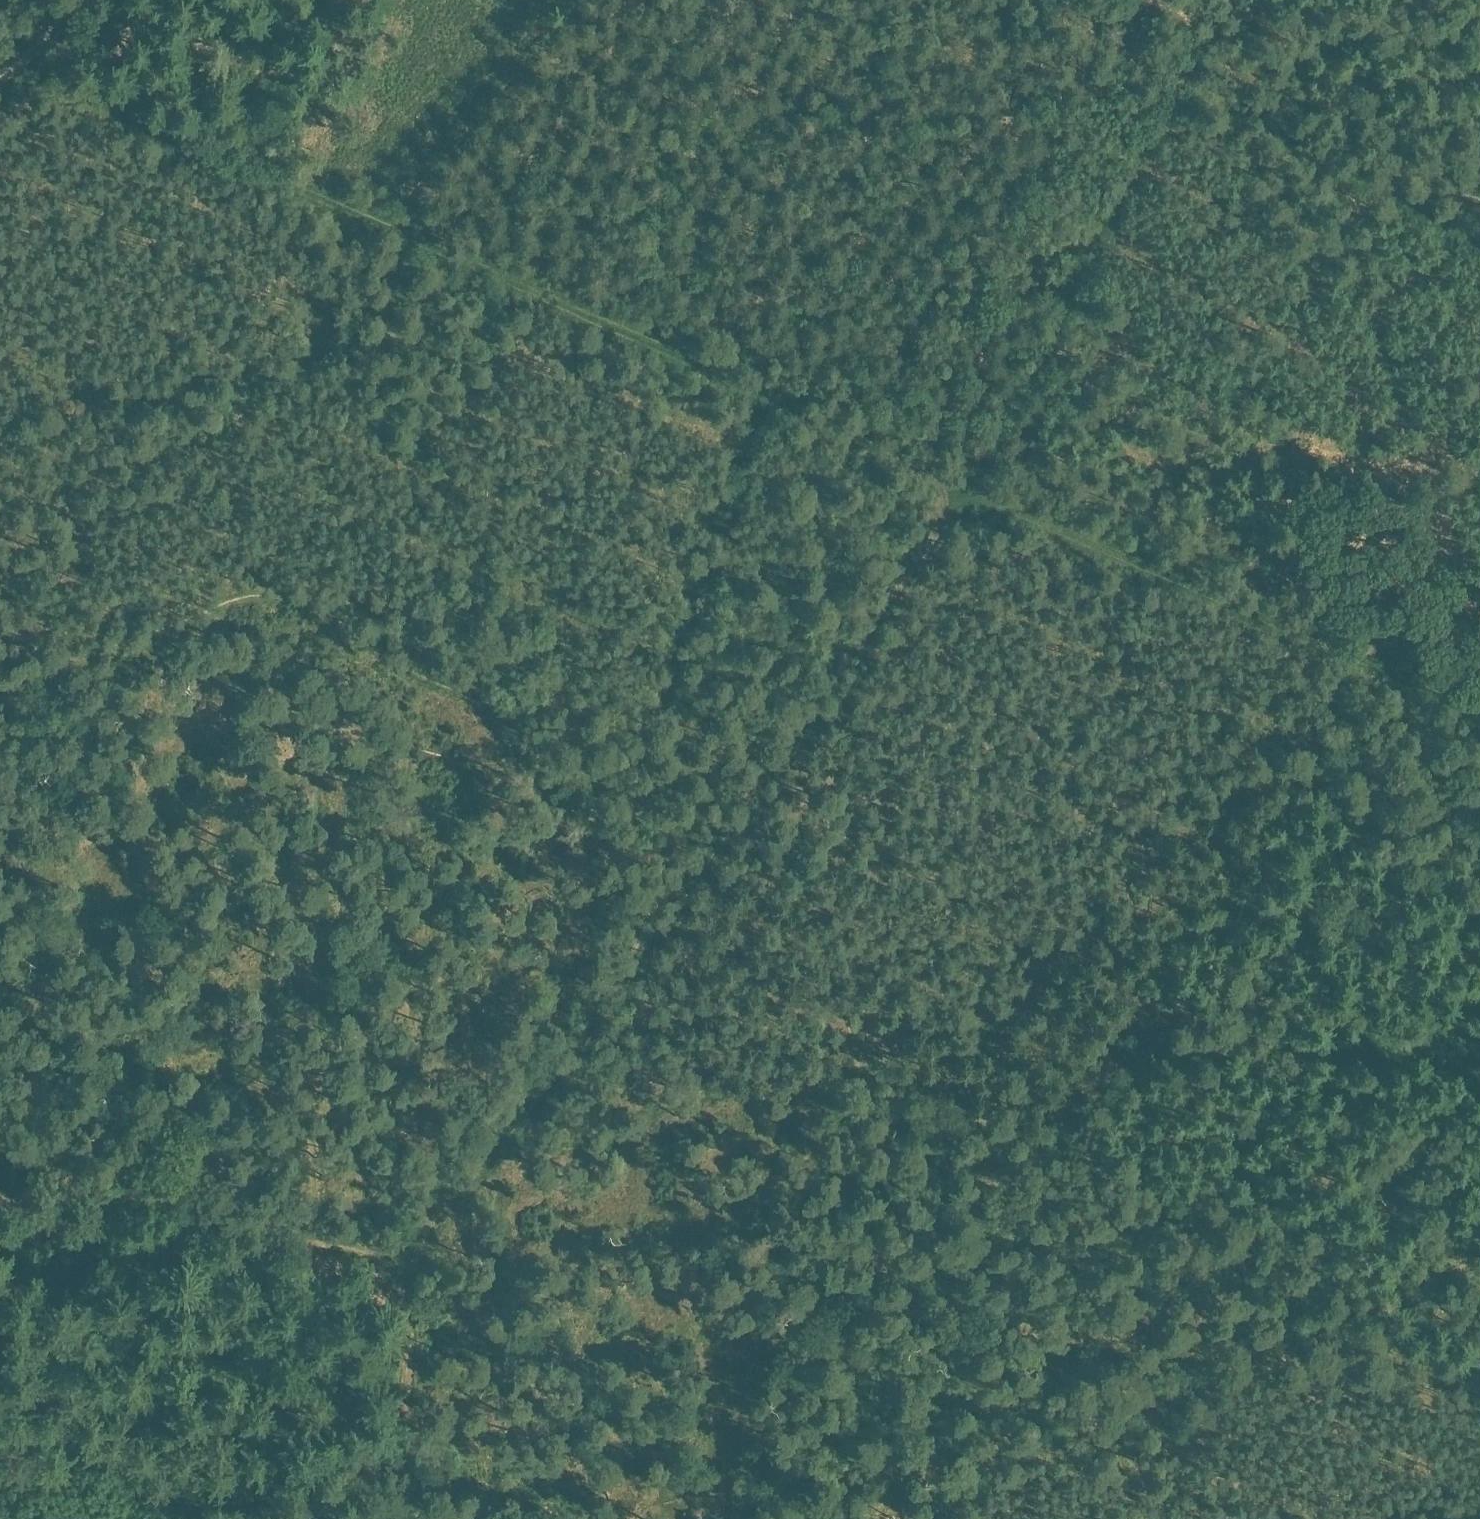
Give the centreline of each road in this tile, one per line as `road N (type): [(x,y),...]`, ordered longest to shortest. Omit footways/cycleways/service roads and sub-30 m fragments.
road 1 (track): [(411,1254),(652,937),(967,483),(1179,71),(1062,0)]
road 2 (track): [(1479,706),(967,483)]
road 3 (track): [(0,1153),(411,1254)]
road 4 (track): [(400,1518),(411,1254)]

